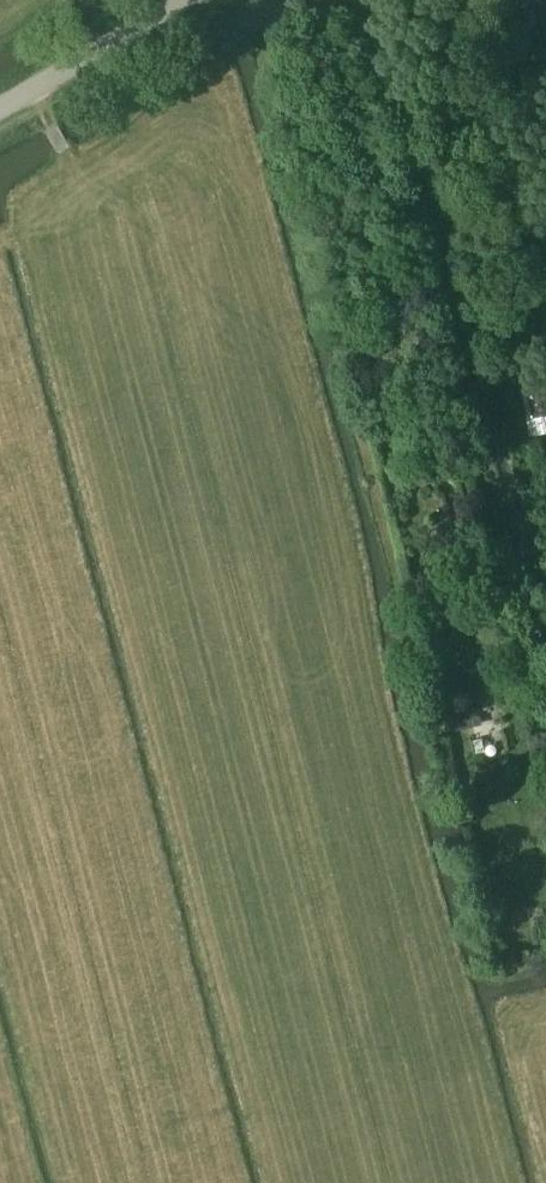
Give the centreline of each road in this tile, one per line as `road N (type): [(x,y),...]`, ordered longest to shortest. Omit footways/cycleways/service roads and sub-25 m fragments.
road 1 (unclassified): [(185,0),(0,110)]

